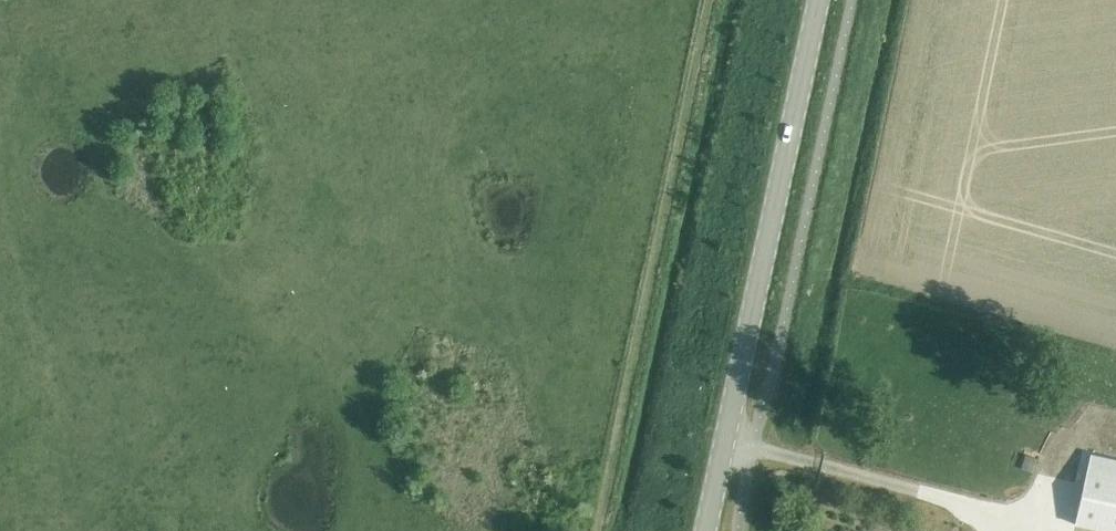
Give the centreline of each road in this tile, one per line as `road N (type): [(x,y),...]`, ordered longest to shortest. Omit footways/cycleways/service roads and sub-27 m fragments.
road 1 (secondary): [(702,530),(814,0)]

